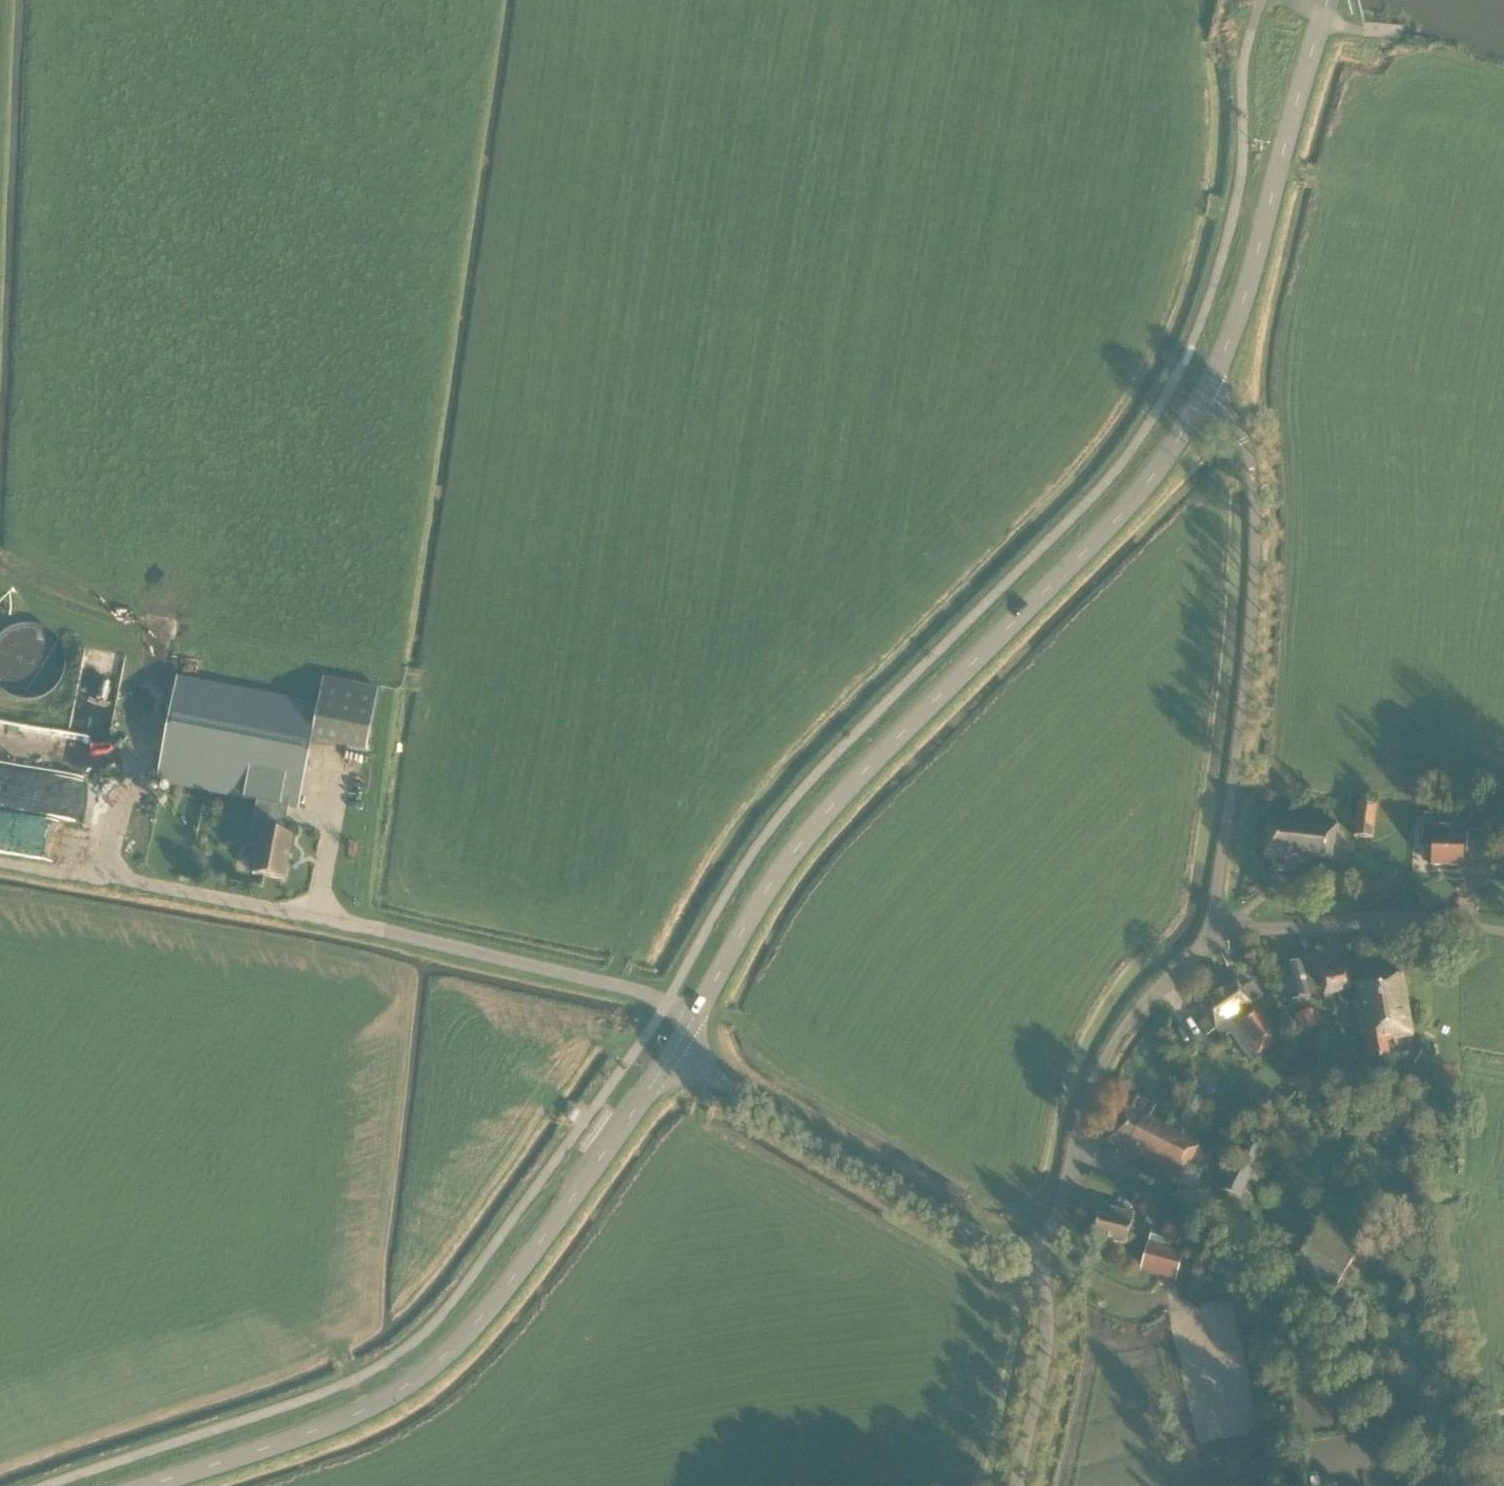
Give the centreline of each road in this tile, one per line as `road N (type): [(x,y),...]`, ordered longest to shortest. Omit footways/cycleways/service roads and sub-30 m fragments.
road 1 (secondary): [(693,1020),(766,895),(840,799),(1116,523),(1202,399)]
road 2 (secondary): [(158,1485),(366,1413),(445,1359),(513,1279),(673,1052)]
road 3 (unclassified): [(1210,929),(1243,713),(1256,546),(1251,451),(1226,414),(1202,399)]
road 4 (unclassified): [(1375,1477),(1294,1347),(1240,1280),(1141,1192),(1073,1154)]
road 5 (unclassified): [(1048,1258),(1007,1248),(673,1052)]
road 6 (secondary): [(1202,399),(1254,265),(1328,0)]
road 7 (unclassified): [(665,1003),(322,919)]
road 8 (unclassified): [(1210,929),(1503,931)]
road 9 (unclassified): [(1073,1154),(1109,1055),(1152,995),(1203,948),(1210,929)]
road 10 (unclassified): [(1018,1485),(1046,1354),(1048,1258)]

